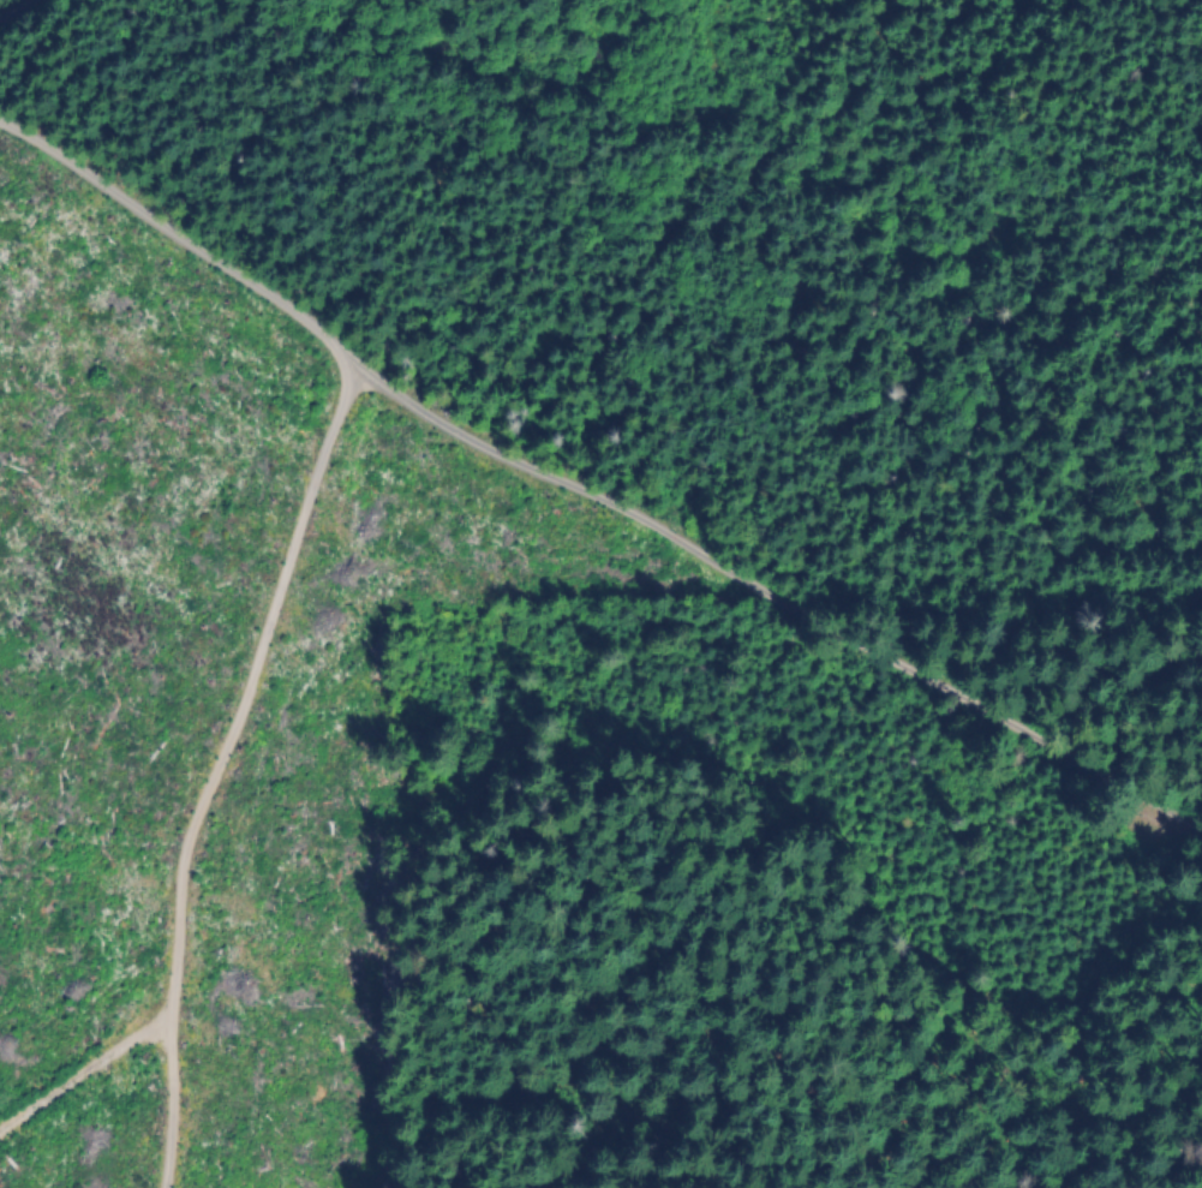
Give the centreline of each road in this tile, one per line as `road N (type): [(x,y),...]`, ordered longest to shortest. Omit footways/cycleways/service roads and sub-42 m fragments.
road 1 (track): [(0,128),(85,172),(346,377),(622,508),(1201,842)]
road 2 (track): [(346,377),(167,848),(154,1187)]

